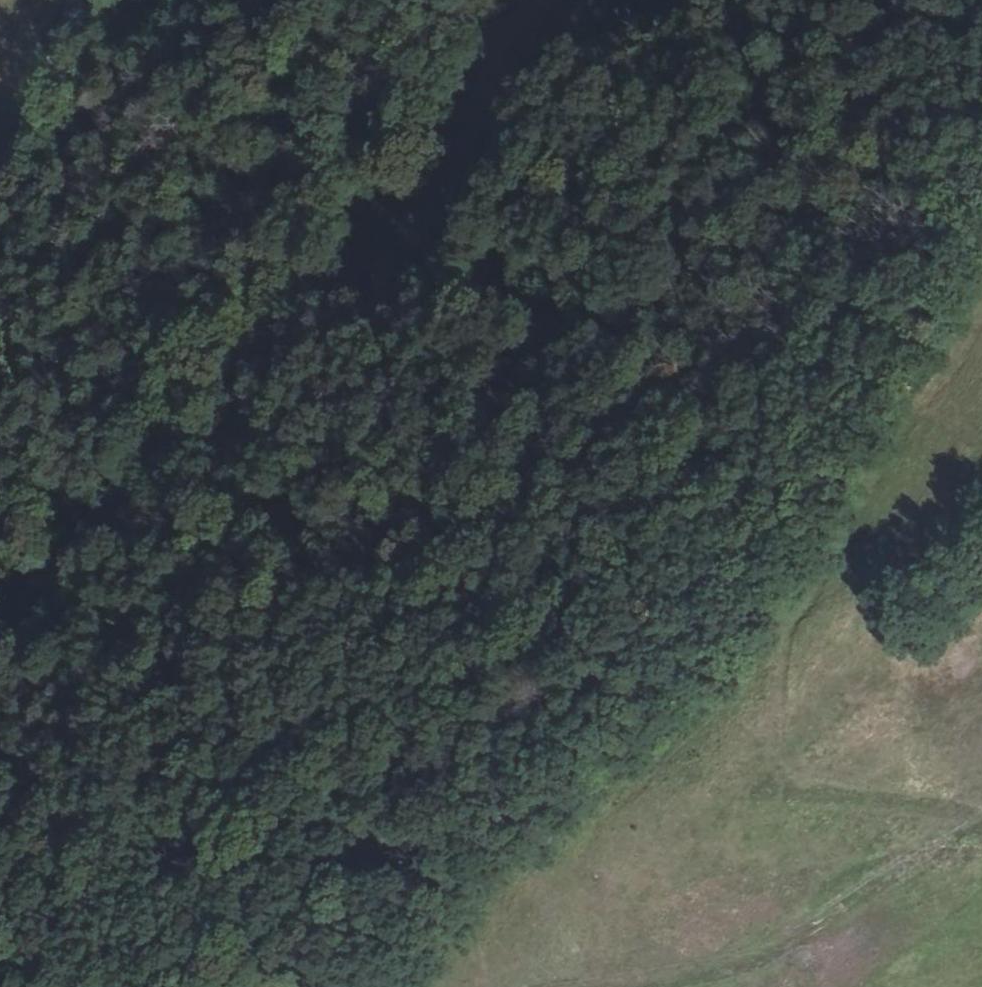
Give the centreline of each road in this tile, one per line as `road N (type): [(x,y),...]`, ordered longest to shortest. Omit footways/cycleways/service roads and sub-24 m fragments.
road 1 (tertiary): [(0,643),(150,486),(456,198),(503,49),(556,0)]
road 2 (track): [(870,889),(764,964),(652,986)]
road 3 (tertiary): [(80,0),(0,184)]

